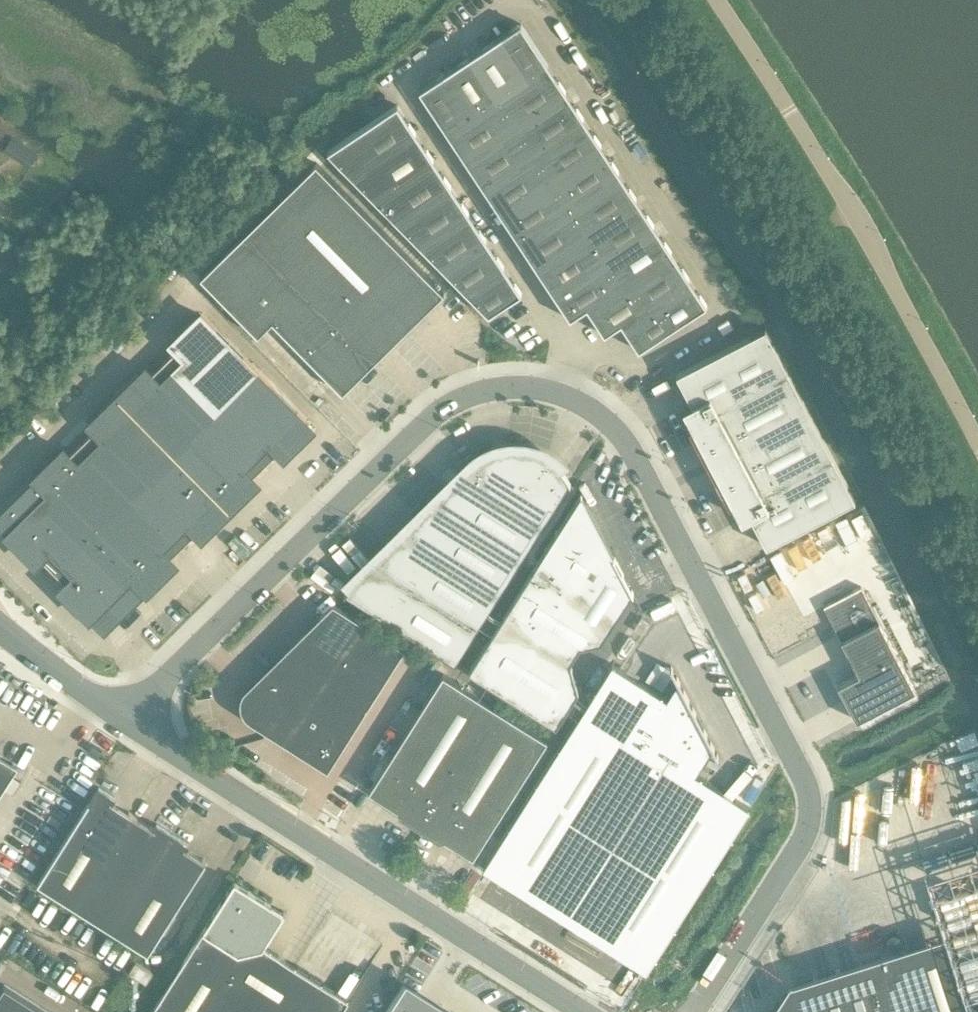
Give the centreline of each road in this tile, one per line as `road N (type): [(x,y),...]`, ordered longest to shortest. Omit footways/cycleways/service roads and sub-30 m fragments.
road 1 (unclassified): [(693,1011),(803,844),(812,801),(646,472),(590,407),(509,387),(433,416),(282,555),(125,719)]
road 2 (unclassified): [(587,1011),(125,719)]
road 3 (unclassified): [(977,438),(900,283),(719,0)]
road 4 (unclassified): [(125,719),(0,627)]

